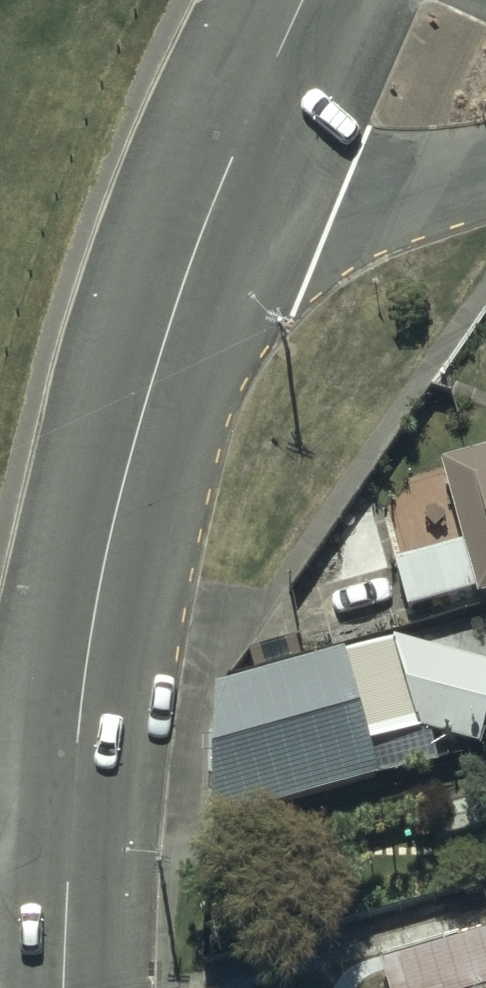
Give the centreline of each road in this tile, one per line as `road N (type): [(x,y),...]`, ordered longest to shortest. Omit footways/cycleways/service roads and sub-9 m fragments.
road 1 (tertiary): [(273,68),(198,236),(140,409),(90,669),(76,839)]
road 2 (residential): [(485,95),(273,68)]
road 3 (tertiary): [(76,839),(71,987)]

